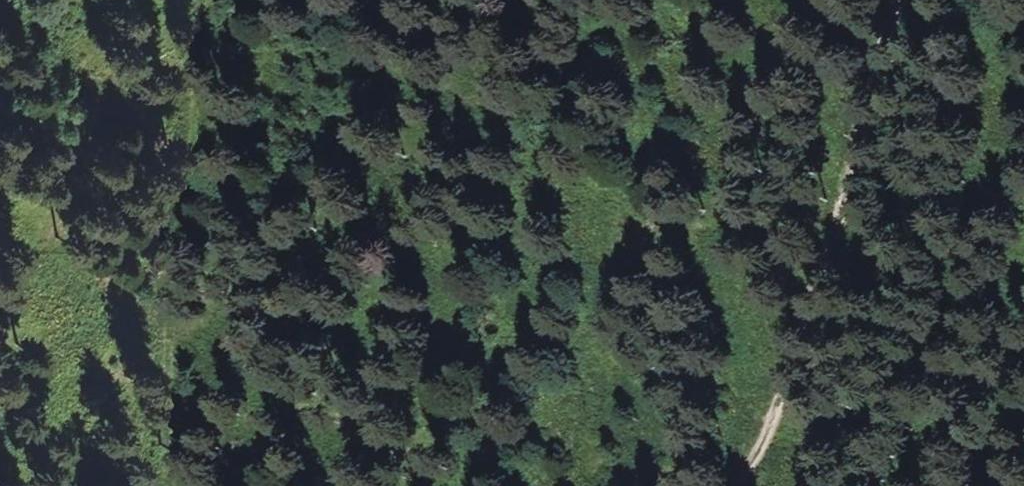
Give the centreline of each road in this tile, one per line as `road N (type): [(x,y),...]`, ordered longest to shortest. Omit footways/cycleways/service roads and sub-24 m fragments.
road 1 (track): [(745,485),(776,443),(852,206),(896,0)]
road 2 (track): [(180,485),(171,341),(227,0)]

